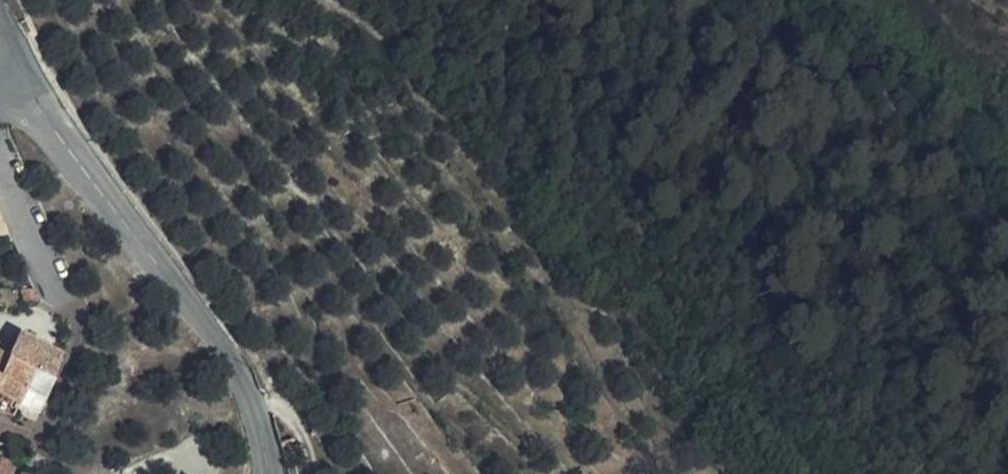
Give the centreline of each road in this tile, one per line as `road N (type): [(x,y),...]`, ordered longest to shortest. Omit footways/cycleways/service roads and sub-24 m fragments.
road 1 (tertiary): [(268,473),(249,402),(224,350),(29,100)]

